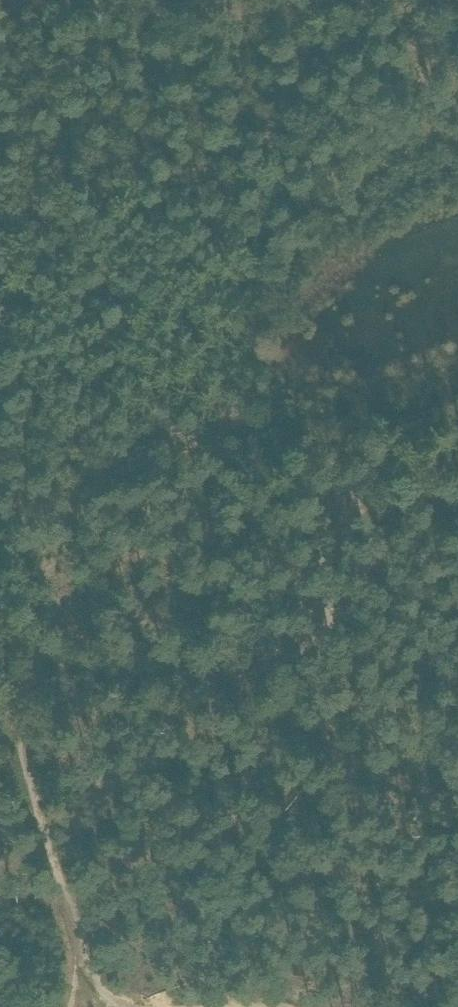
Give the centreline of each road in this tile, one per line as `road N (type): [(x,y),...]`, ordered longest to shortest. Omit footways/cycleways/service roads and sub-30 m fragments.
road 1 (track): [(266,535),(230,457),(226,364),(328,85),(367,12)]
road 2 (track): [(0,649),(77,963),(99,1001),(168,1006)]
road 3 (track): [(367,12),(108,19),(11,0)]
road 4 (track): [(221,675),(403,790),(457,802)]
road 5 (track): [(195,679),(271,667),(318,641),(326,600),(266,535)]
road 6 (track): [(0,714),(112,688),(195,679)]

